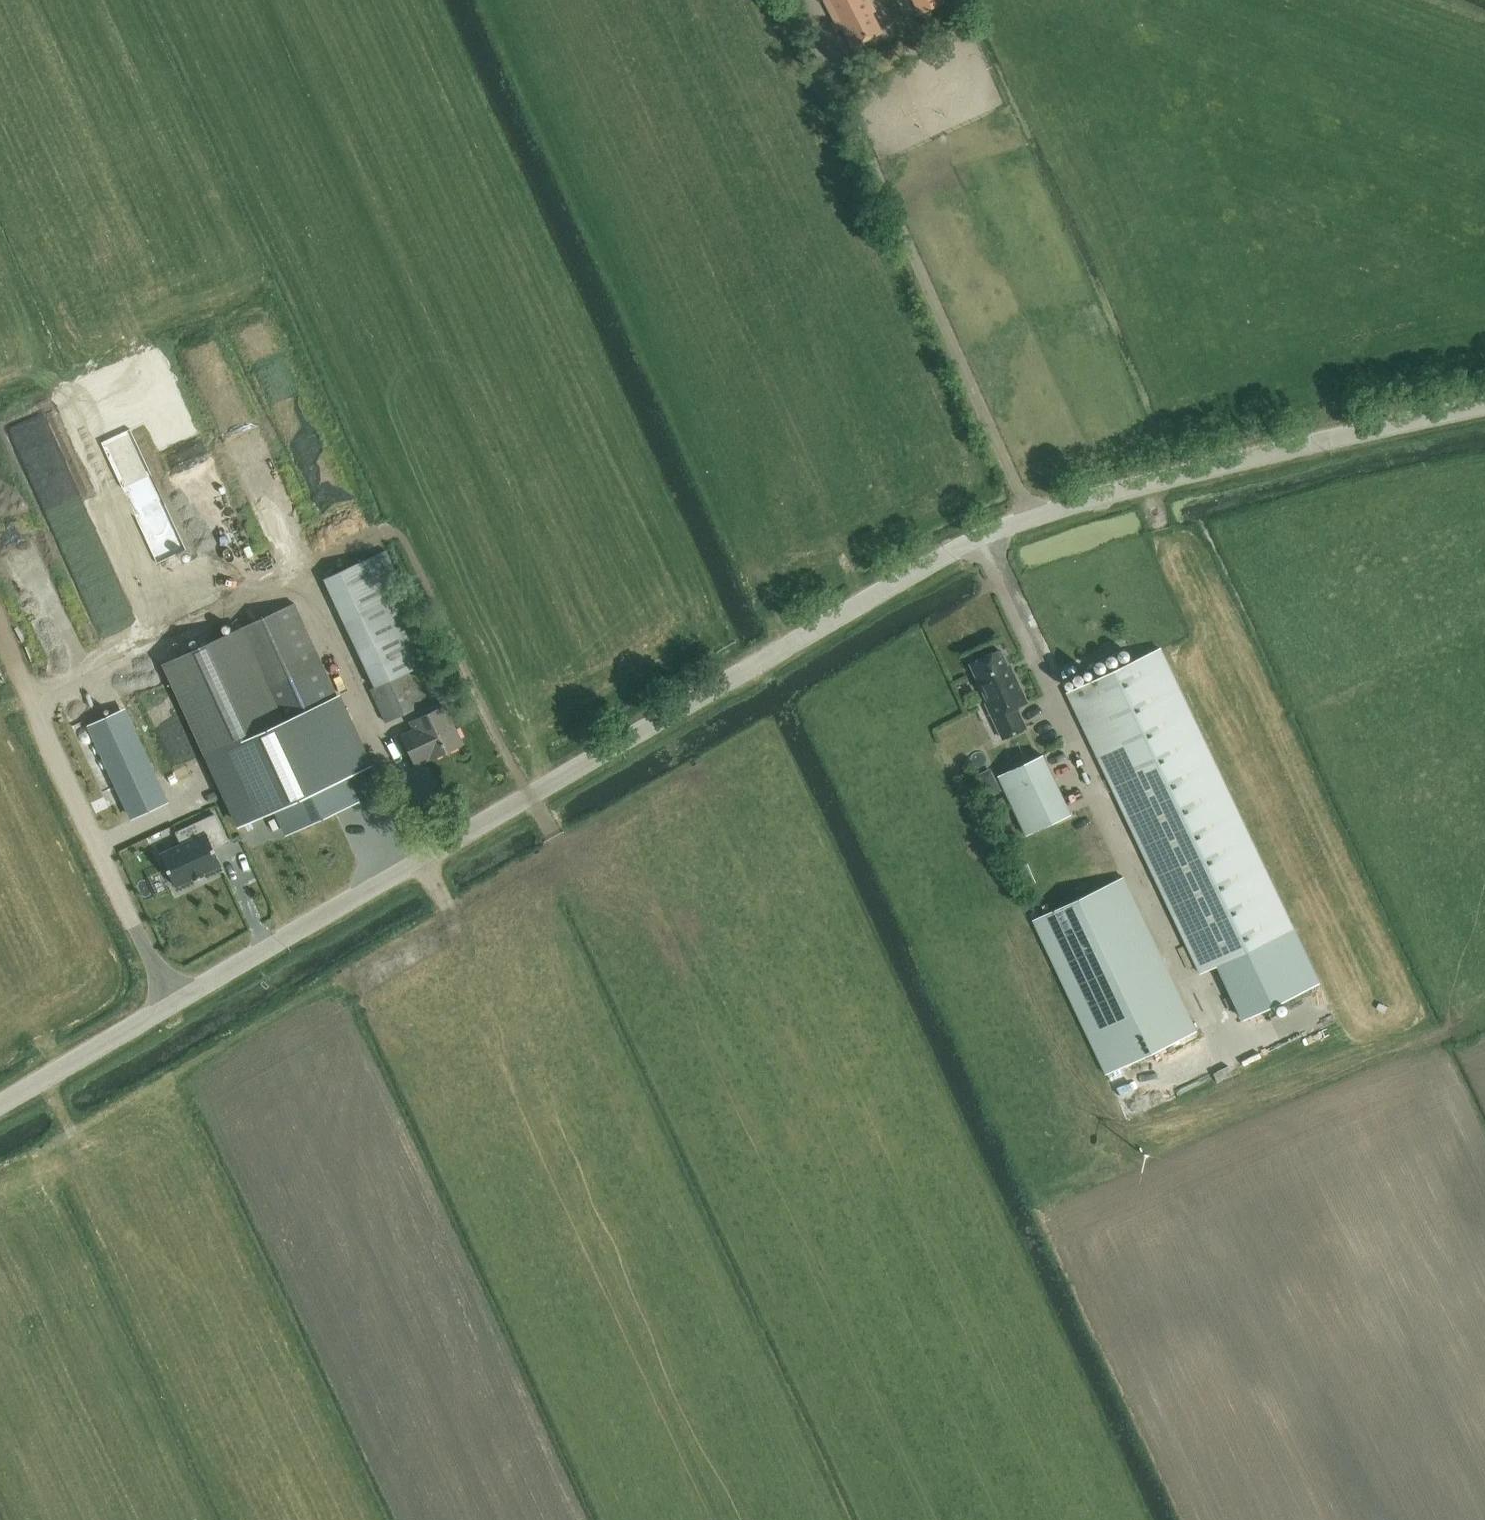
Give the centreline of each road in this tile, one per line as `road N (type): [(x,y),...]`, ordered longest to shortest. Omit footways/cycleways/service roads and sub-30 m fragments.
road 1 (unclassified): [(0,1104),(980,537),(1140,484),(1484,403)]
road 2 (track): [(168,1003),(0,638)]

